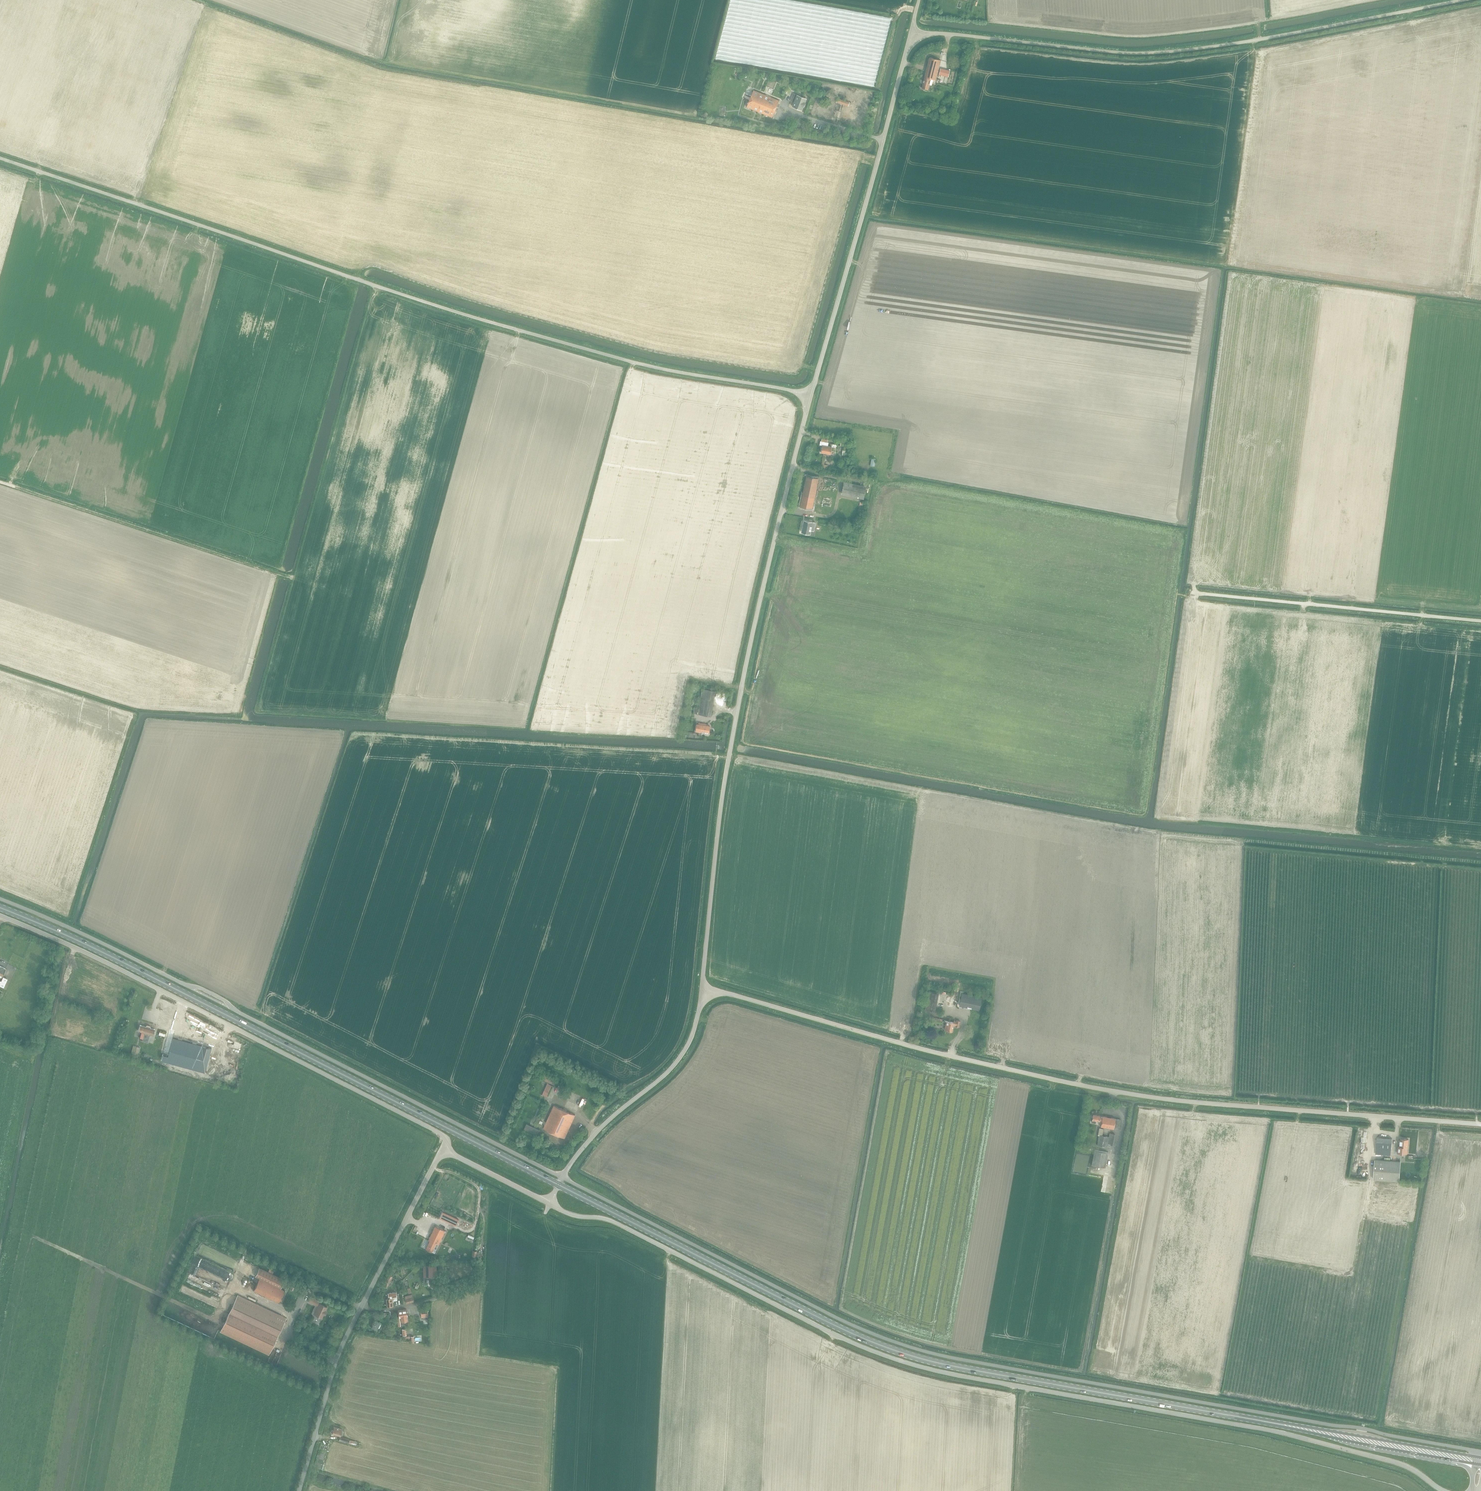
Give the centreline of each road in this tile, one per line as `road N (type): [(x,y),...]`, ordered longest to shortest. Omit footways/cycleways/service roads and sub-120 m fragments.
road 1 (primary): [(1480,1461),(889,1349),(559,1185)]
road 2 (unclassified): [(563,1177),(898,1344),(1480,1452)]
road 3 (unclassified): [(1443,1490),(1398,1463),(1307,1439),(912,1365),(839,1338),(624,1227),(549,1204)]
road 4 (unclassified): [(811,395),(587,349),(0,157)]
road 5 (unclassified): [(1480,1124),(1127,1094),(980,1064),(704,991)]
road 6 (track): [(742,688),(754,690),(743,742),(1138,814),(1145,811),(1177,588),(1198,590)]
road 7 (unclassified): [(0,899),(212,994),(563,1177)]
road 8 (primary): [(559,1185),(0,908)]
road 9 (unclassified): [(704,991),(728,762),(811,395)]
road 10 (unclassified): [(934,33),(1146,53),(1455,0)]
road 11 (unclassified): [(447,1148),(436,1132),(0,917)]
road 12 (unclassified): [(811,395),(906,54)]
road 13 (track): [(0,482),(296,579)]
road 14 (unclassified): [(1198,590),(1480,619)]
road 15 (unclassified): [(563,1177),(597,1131),(682,1058),(704,991)]
road 16 (unclassified): [(299,1490),(323,1394),(360,1307)]
road 17 (unclassified): [(360,1307),(447,1148)]

